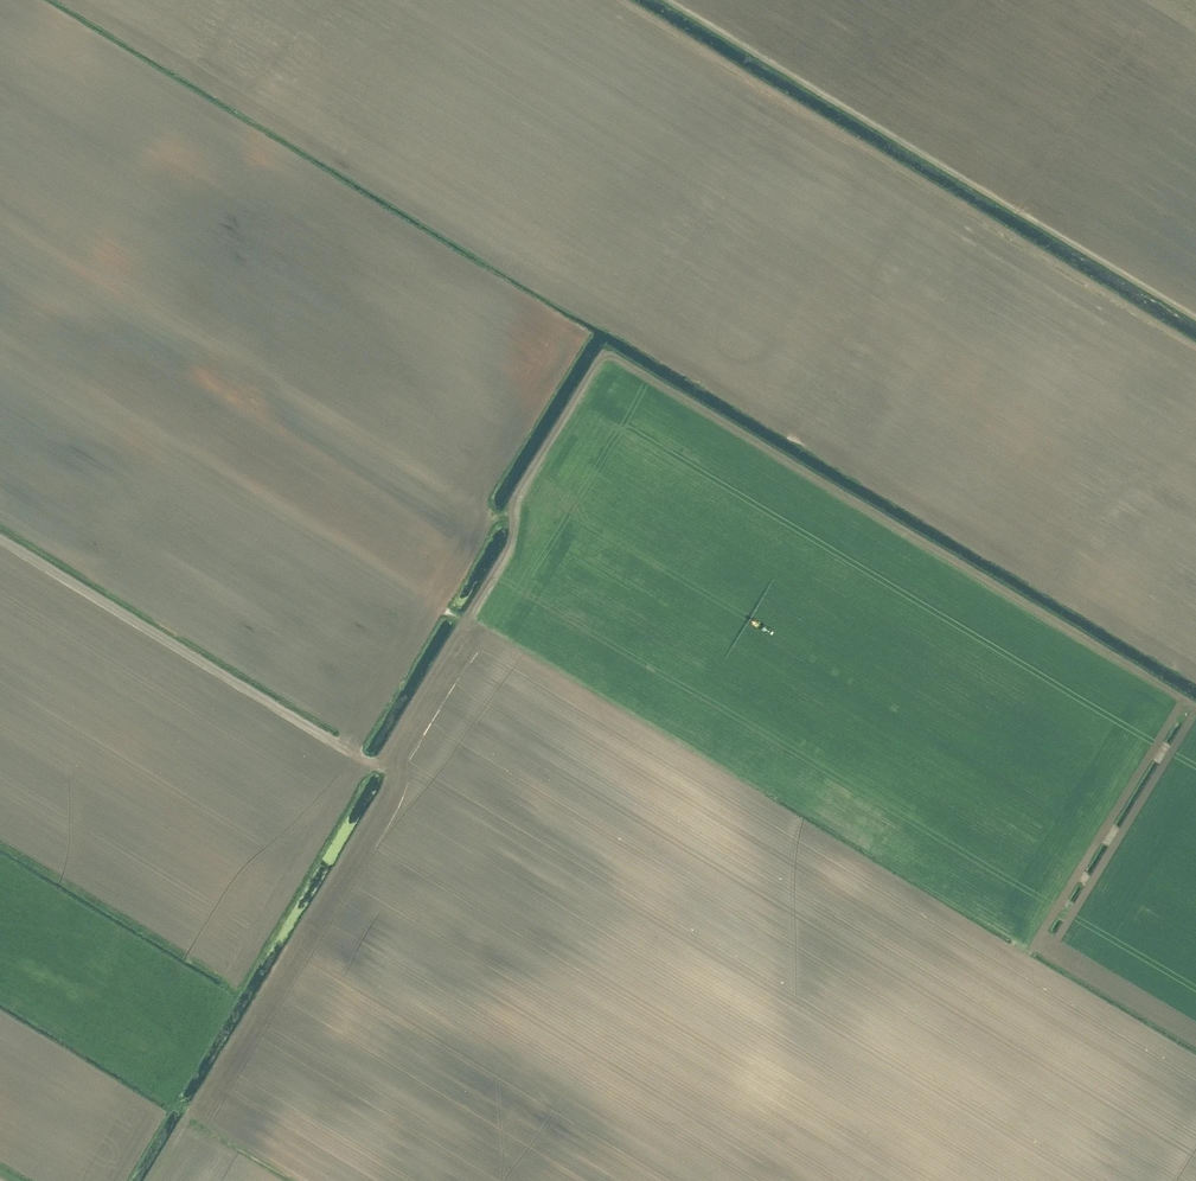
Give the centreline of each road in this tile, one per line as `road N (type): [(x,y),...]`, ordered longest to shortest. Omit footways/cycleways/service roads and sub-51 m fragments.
road 1 (track): [(1195,344),(623,0)]

